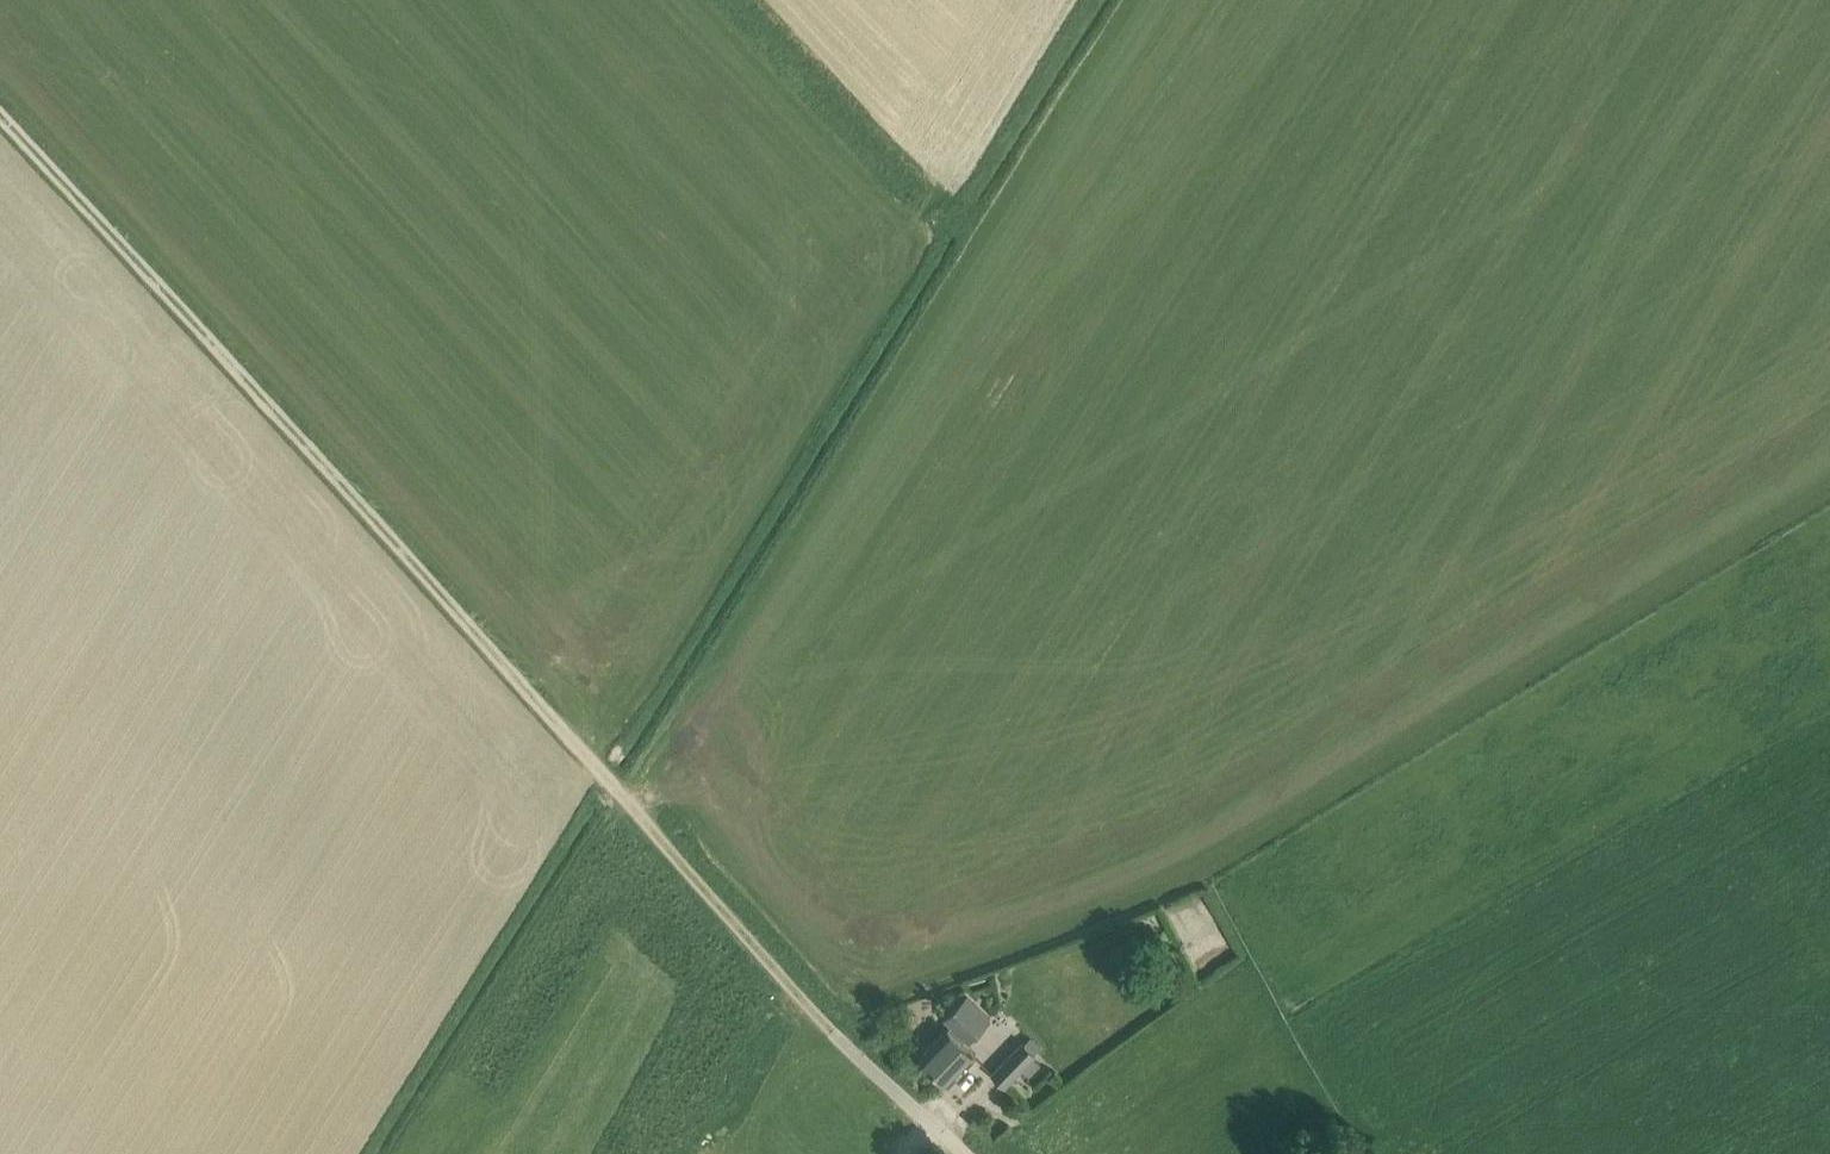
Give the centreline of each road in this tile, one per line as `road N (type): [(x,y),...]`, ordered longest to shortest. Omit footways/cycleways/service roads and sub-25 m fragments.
road 1 (track): [(834,1033),(0,112)]
road 2 (unclassified): [(966,1153),(834,1033)]

